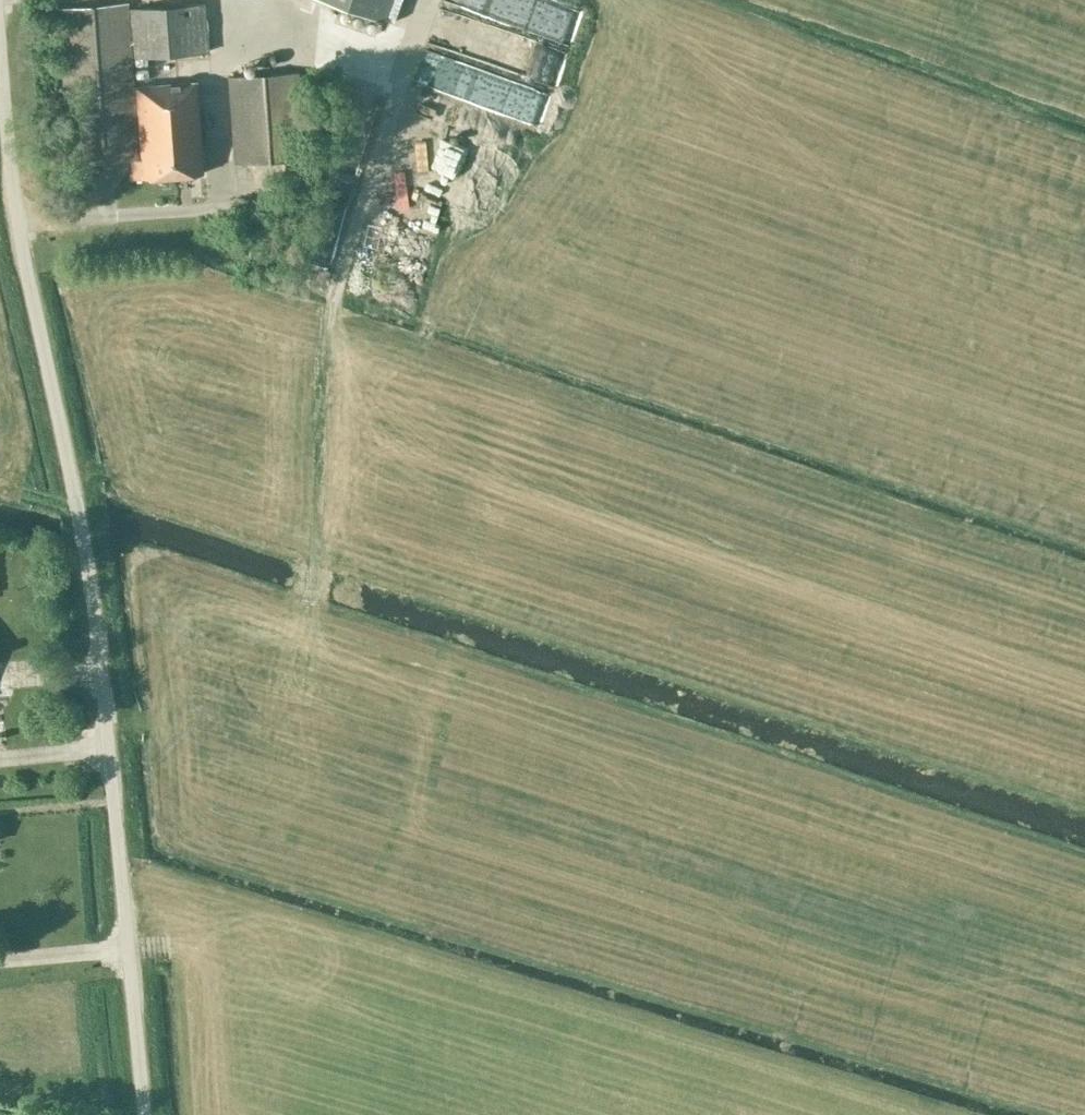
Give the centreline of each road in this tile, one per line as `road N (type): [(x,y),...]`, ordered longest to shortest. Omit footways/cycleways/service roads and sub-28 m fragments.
road 1 (unclassified): [(143,1114),(89,576),(26,305),(0,141)]

